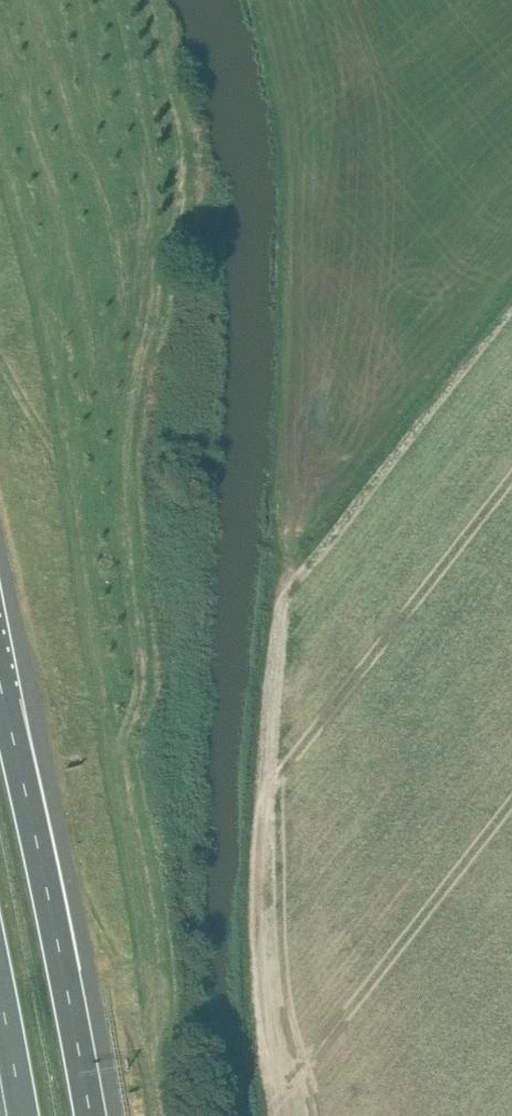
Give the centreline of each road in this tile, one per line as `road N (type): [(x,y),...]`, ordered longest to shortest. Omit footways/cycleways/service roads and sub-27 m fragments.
road 1 (motorway): [(90,1115),(0,687)]
road 2 (motorway): [(0,997),(22,1115)]

